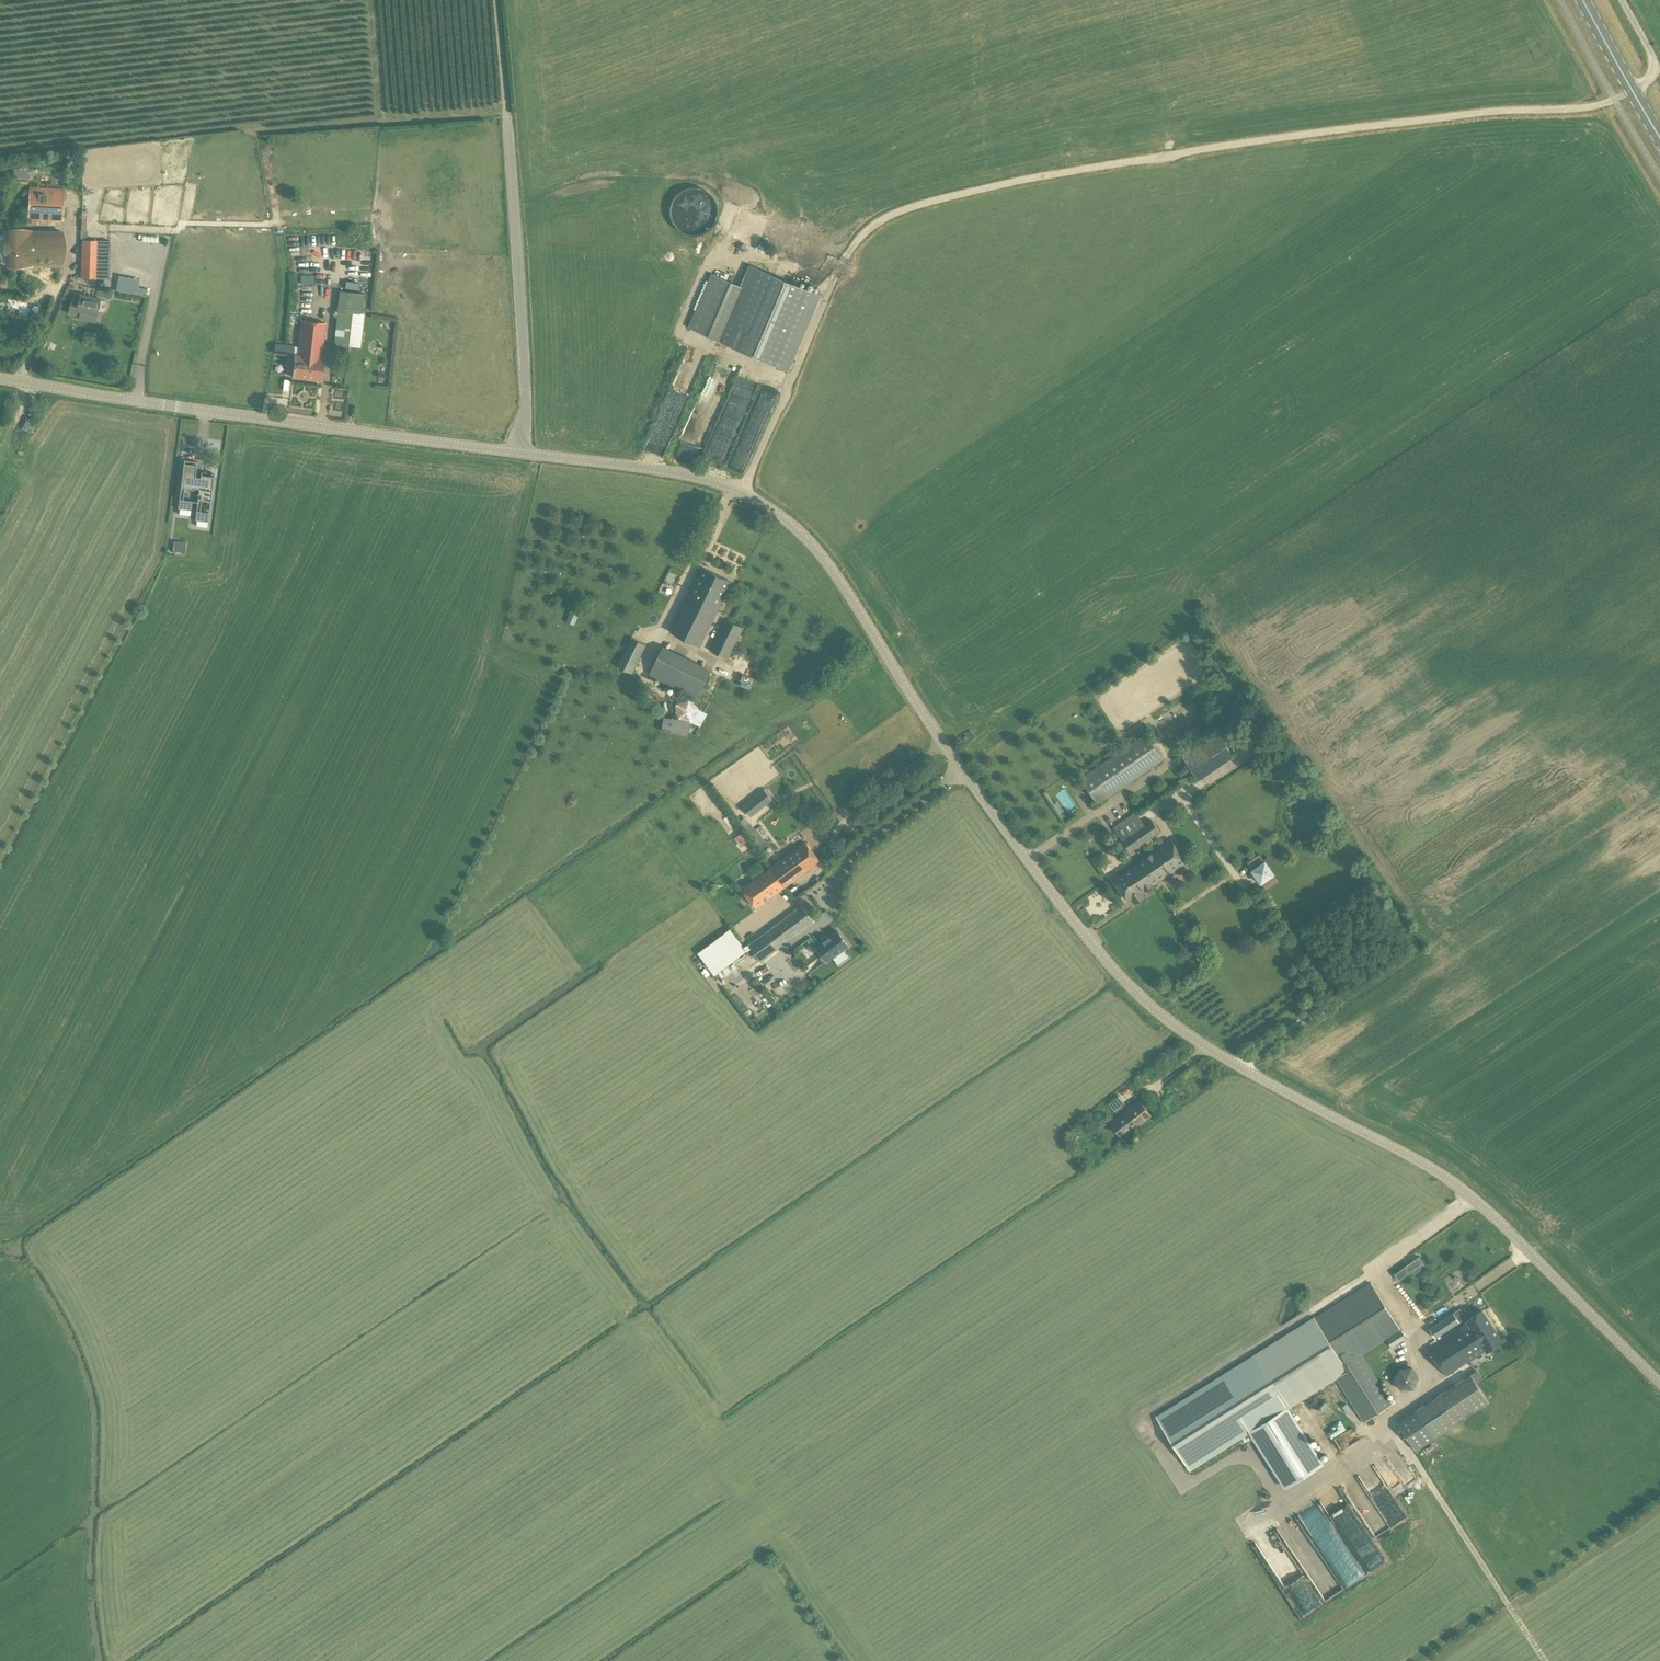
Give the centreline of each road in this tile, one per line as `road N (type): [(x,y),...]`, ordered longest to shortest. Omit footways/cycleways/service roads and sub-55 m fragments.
road 1 (tertiary): [(1659,1383),(1474,1197),(1202,1043),(1145,1002),(964,772),(835,575),(764,504),(669,471),(0,377)]
road 2 (track): [(742,492),(847,255),(898,212),(1007,183),(1224,147),(1489,112),(1583,108)]
road 3 (track): [(497,0),(527,387),(522,453)]
road 4 (track): [(1392,1429),(1546,1660)]
road 5 (track): [(265,419),(286,277),(262,148)]
road 6 (track): [(370,215),(180,223),(177,229),(109,226)]

